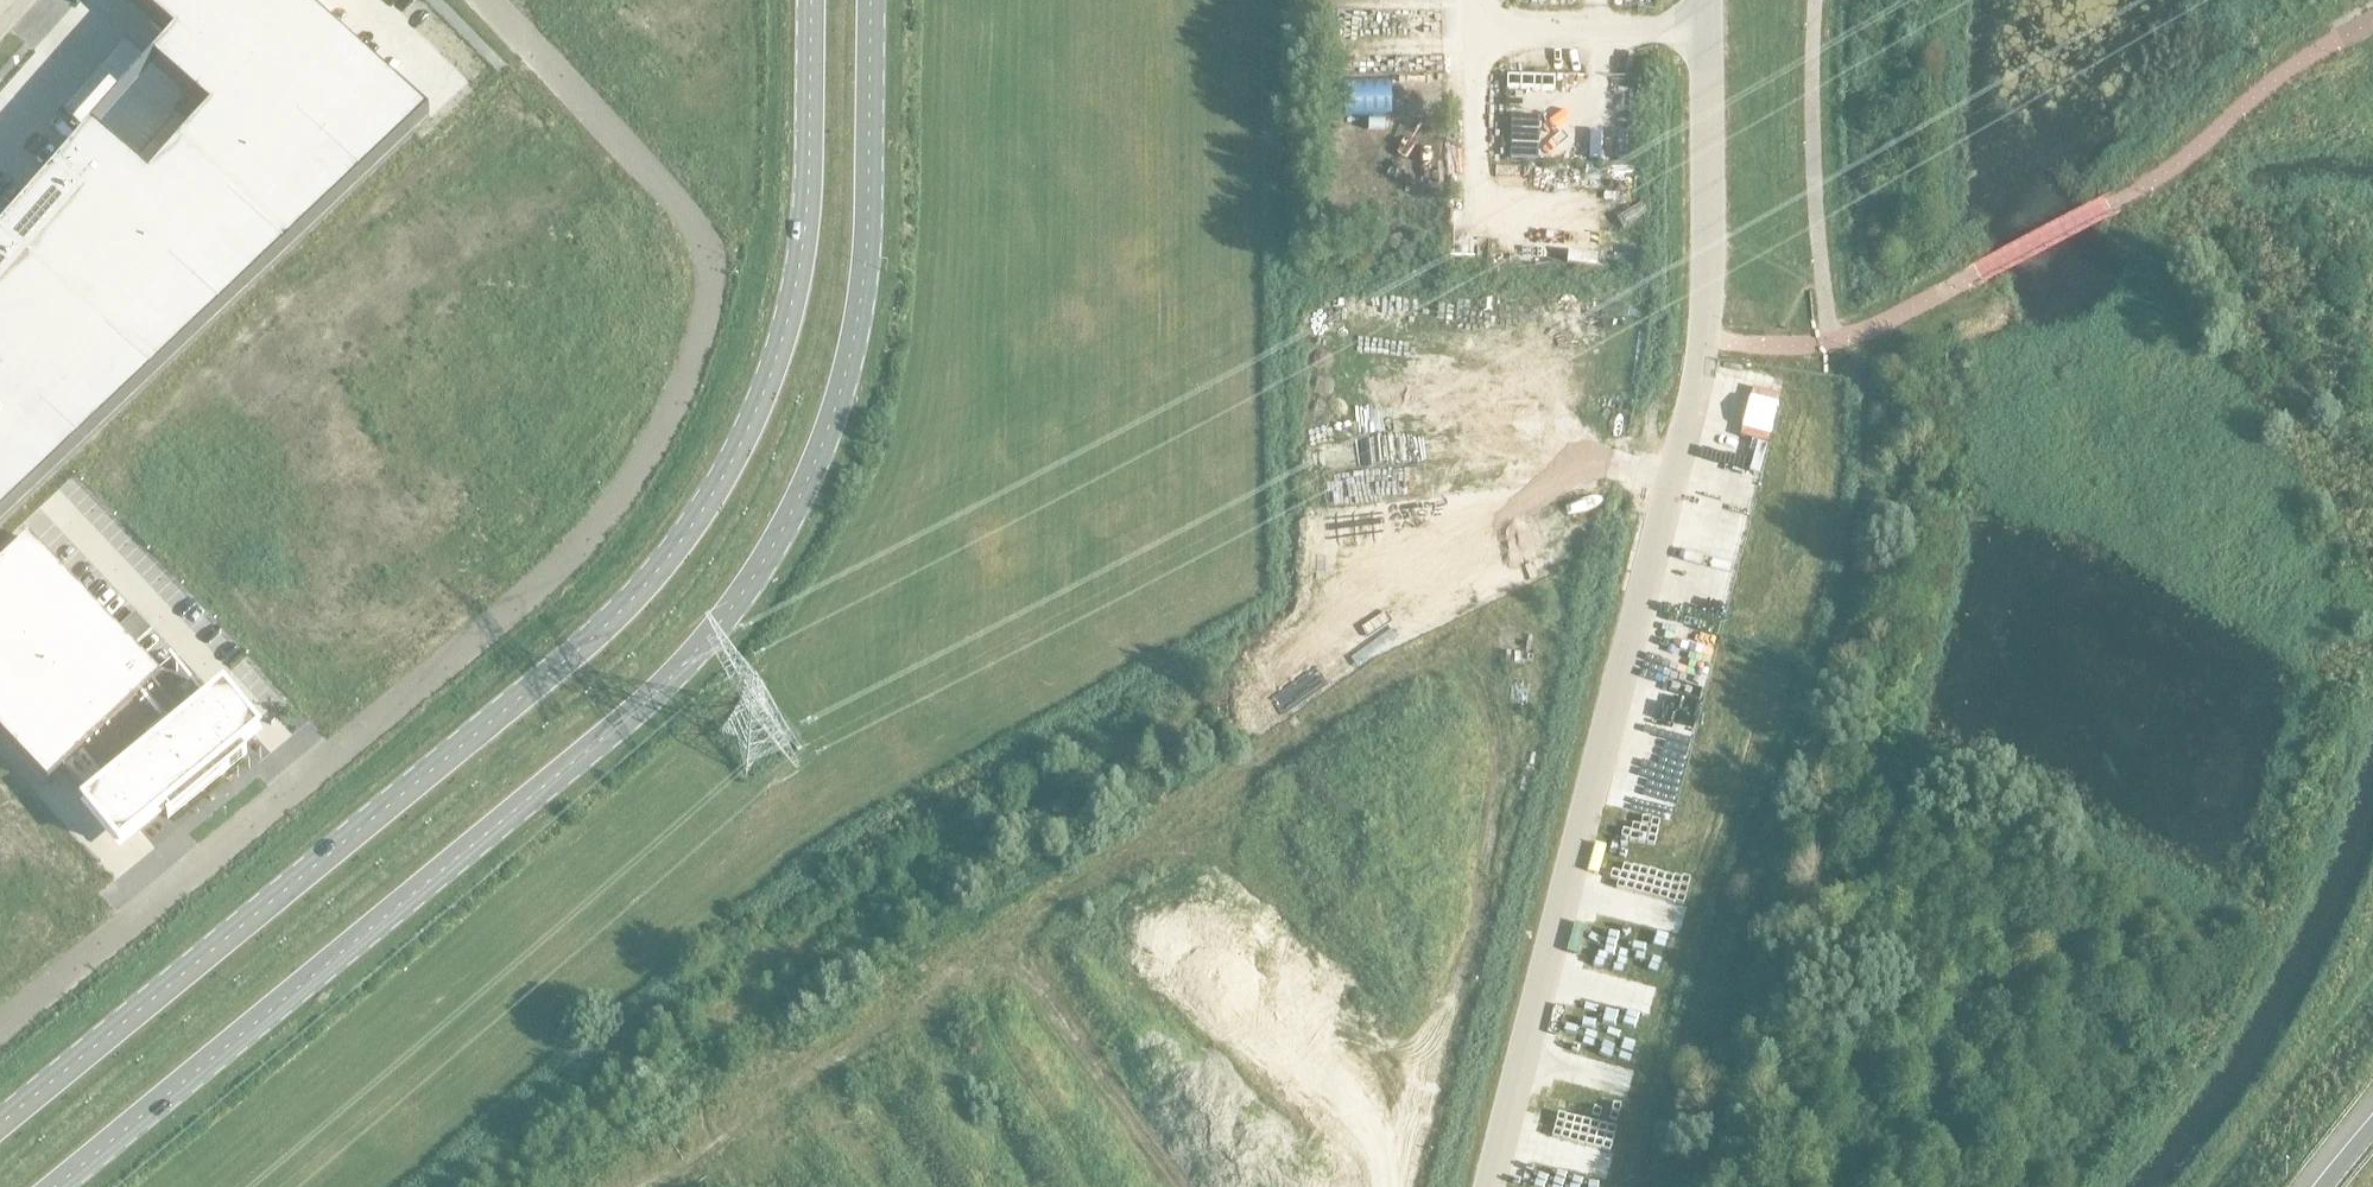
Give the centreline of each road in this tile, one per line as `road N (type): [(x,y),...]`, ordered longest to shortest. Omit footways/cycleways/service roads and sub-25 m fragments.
road 1 (secondary): [(55,1186),(665,685),(770,552),(809,478),(856,326),(869,196),(871,0)]
road 2 (secondary): [(811,0),(800,264),(768,382),(704,509),(618,613),(548,675),(0,1123)]
road 3 (unclassified): [(483,0),(706,240),(714,269),(709,305),(654,448),(613,511),(493,629),(0,1031)]
road 4 (unclassified): [(1492,1186),(1683,439),(1700,342),(1705,32)]

